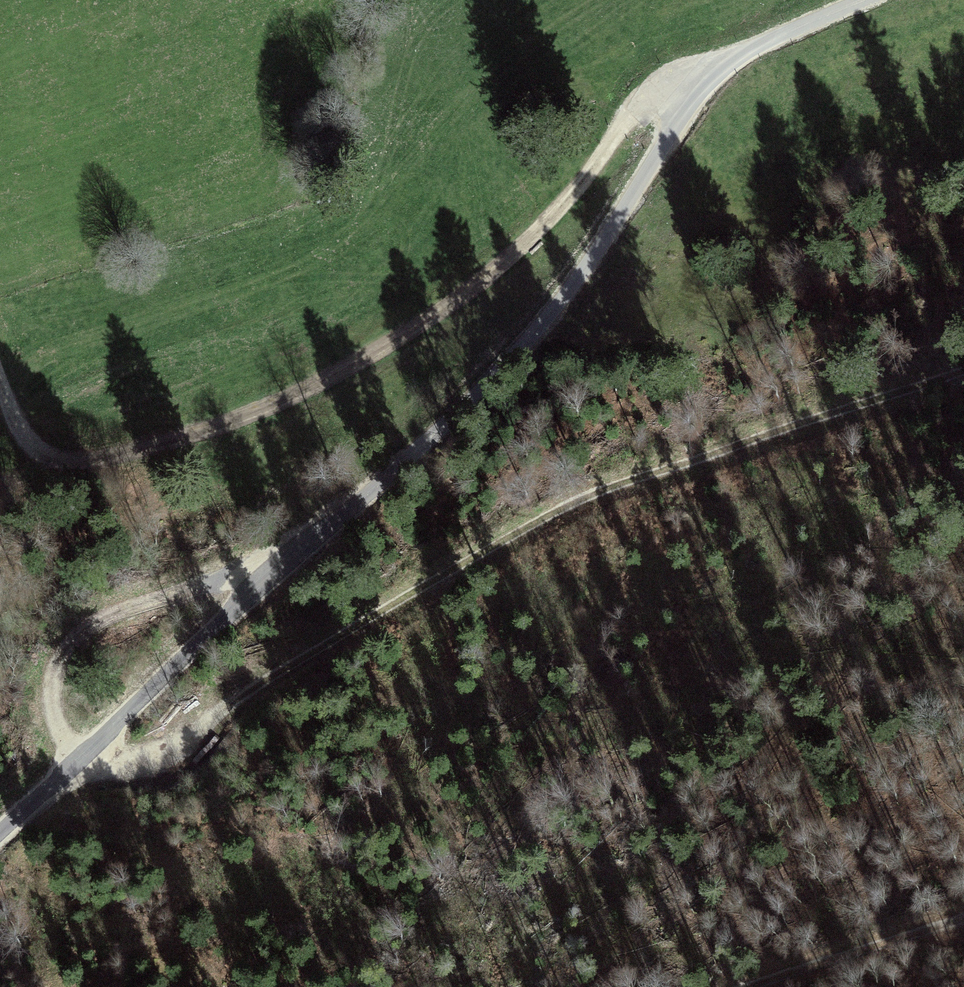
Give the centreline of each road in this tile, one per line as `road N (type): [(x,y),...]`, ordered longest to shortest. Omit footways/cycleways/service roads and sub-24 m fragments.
road 1 (track): [(283,571),(162,596),(81,624),(57,646),(49,670),(50,725),(61,747),(80,764),(111,772),(158,763),(270,670),(548,518),(664,469),(963,373)]
road 2 (unclassified): [(0,835),(223,624),(433,442),(544,318),(703,89),(745,54),(866,0)]
road 3 (track): [(0,488),(230,422),(350,367),(506,261),(673,83),(745,54)]
road 4 (track): [(758,986),(963,919)]

